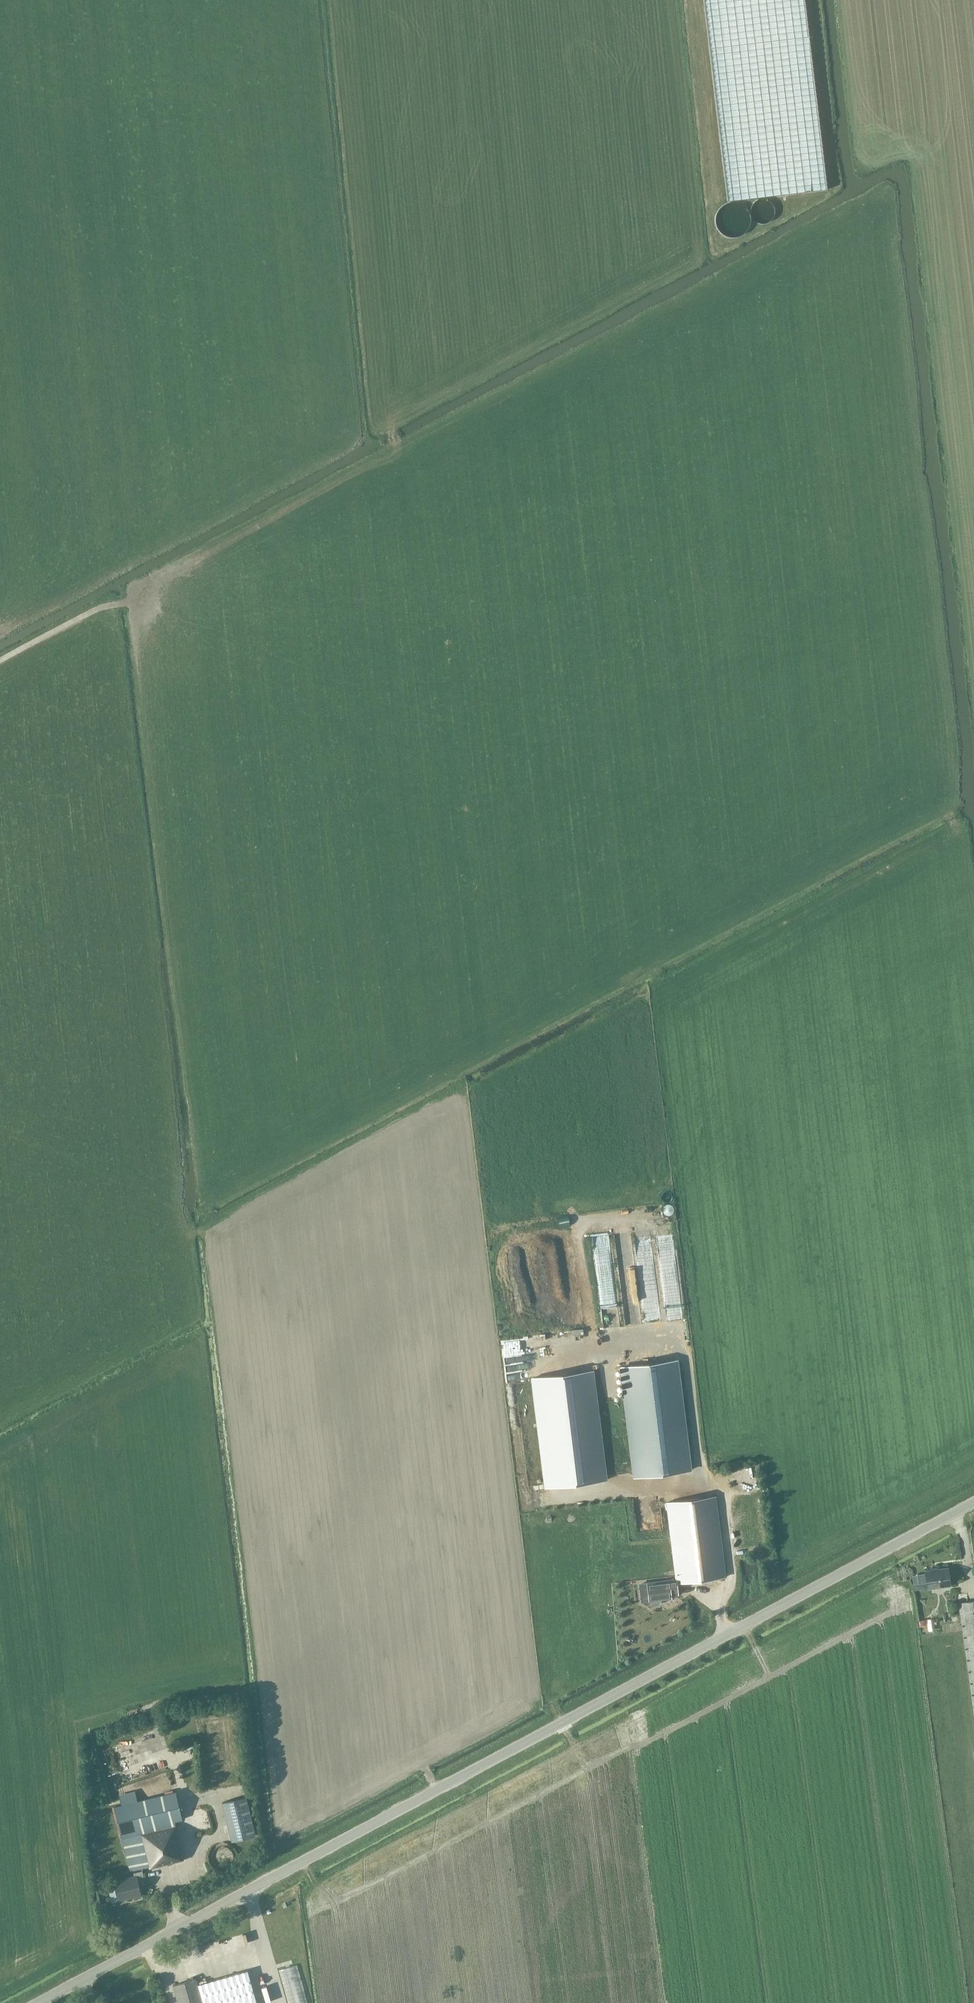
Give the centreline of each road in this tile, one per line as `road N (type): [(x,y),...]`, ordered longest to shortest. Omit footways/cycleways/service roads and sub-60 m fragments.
road 1 (unclassified): [(41,2002),(973,1503)]

